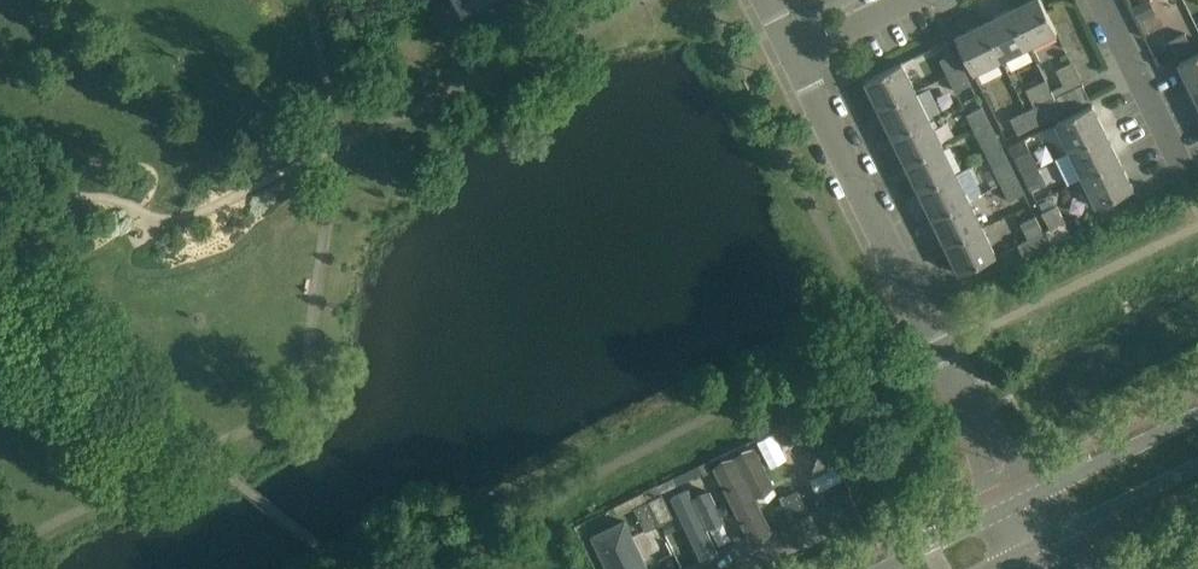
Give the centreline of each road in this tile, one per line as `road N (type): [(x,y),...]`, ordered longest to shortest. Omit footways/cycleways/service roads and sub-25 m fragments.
road 1 (unclassified): [(1023,501),(796,51)]
road 2 (tertiary): [(1197,414),(1023,501)]
road 3 (residential): [(1172,159),(1100,0)]
road 4 (tertiary): [(1043,542),(1197,467)]
road 5 (tertiary): [(1023,501),(880,568)]
road 6 (residential): [(796,51),(905,0)]

